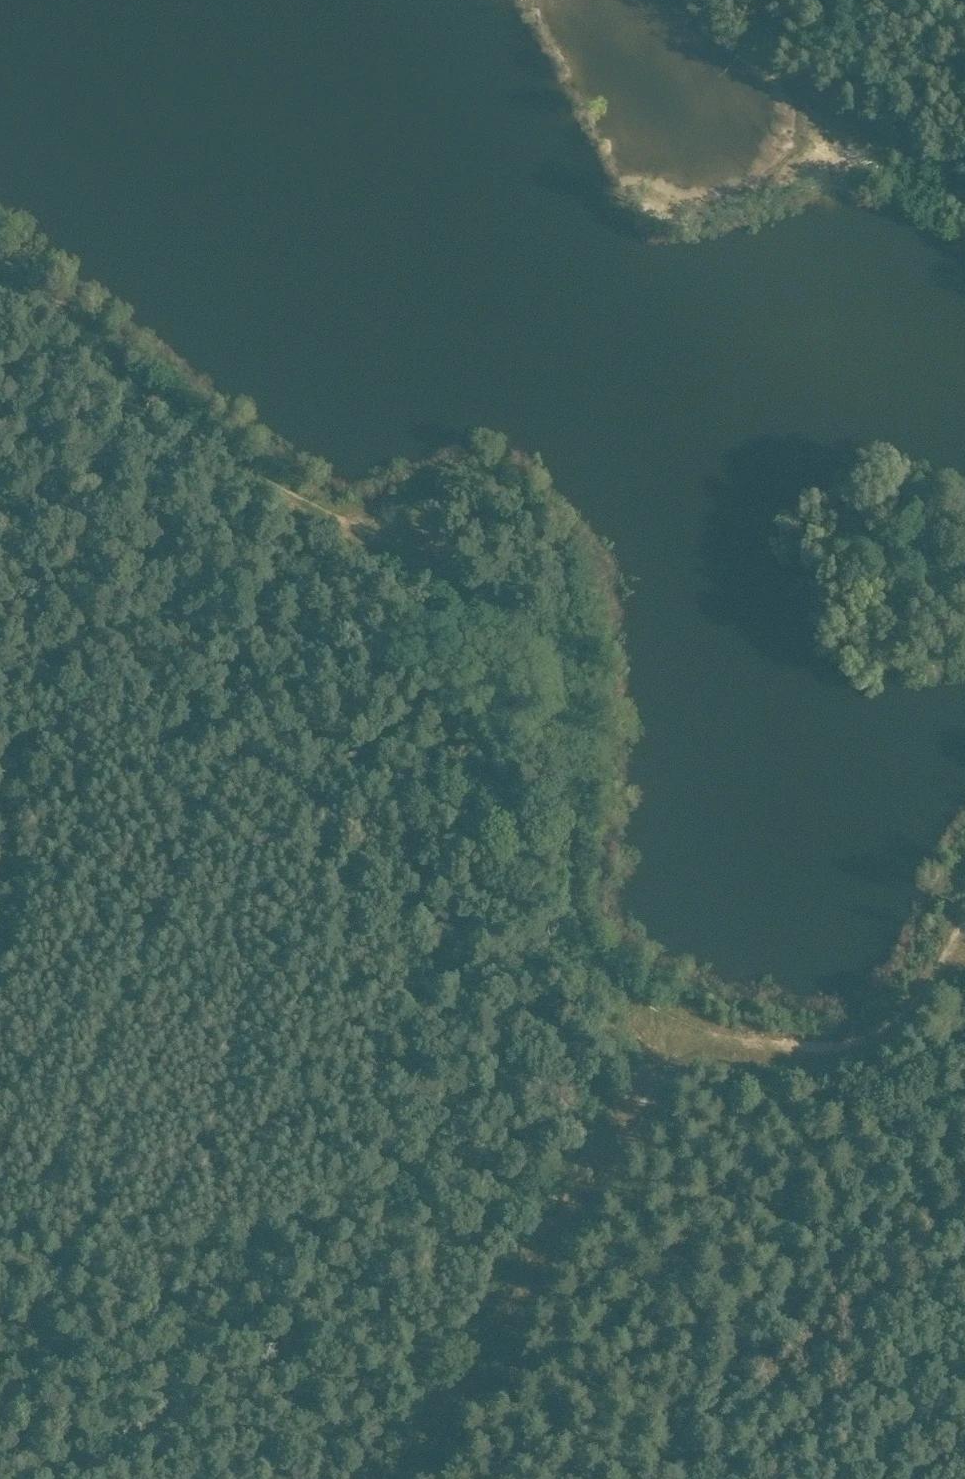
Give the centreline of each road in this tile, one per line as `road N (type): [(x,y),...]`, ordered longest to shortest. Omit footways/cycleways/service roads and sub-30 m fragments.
road 1 (track): [(404,1478),(702,1024),(777,1048),(856,1050),(934,1001),(964,940)]
road 2 (track): [(964,210),(826,132),(670,0)]

